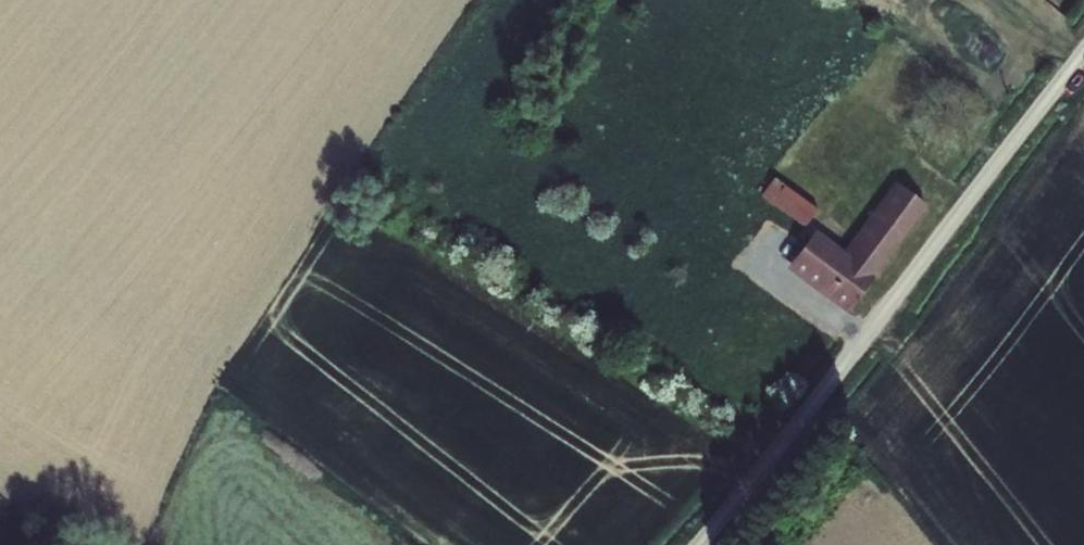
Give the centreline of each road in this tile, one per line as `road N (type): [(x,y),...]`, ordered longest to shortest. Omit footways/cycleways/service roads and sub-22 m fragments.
road 1 (unclassified): [(699,544),(858,371),(1083,61)]

